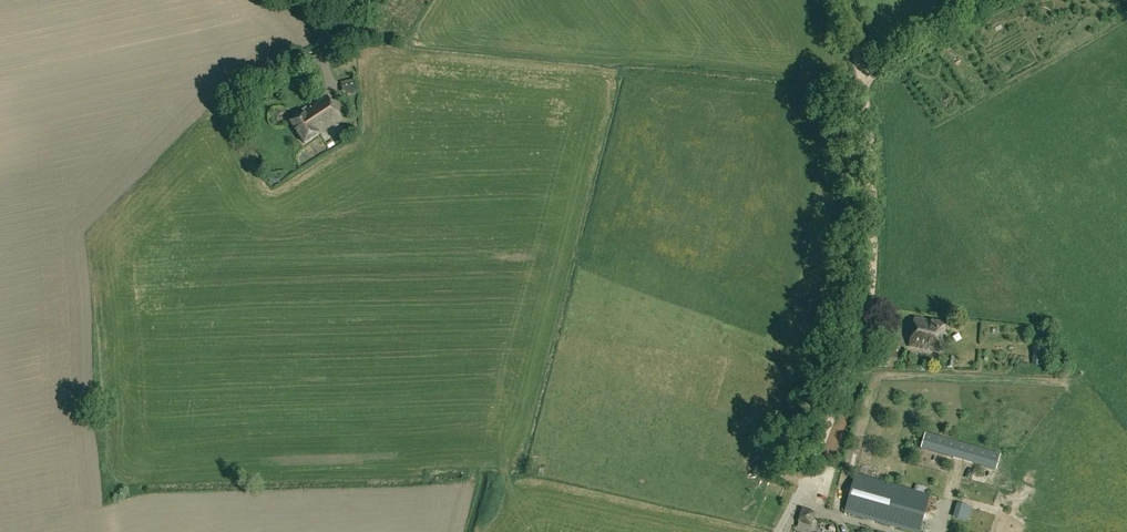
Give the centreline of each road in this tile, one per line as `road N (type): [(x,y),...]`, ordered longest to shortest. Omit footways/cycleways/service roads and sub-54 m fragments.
road 1 (track): [(807,477),(872,288),(865,79)]
road 2 (track): [(629,75),(794,92),(839,91),(865,79)]
road 3 (track): [(865,79),(1009,0)]

